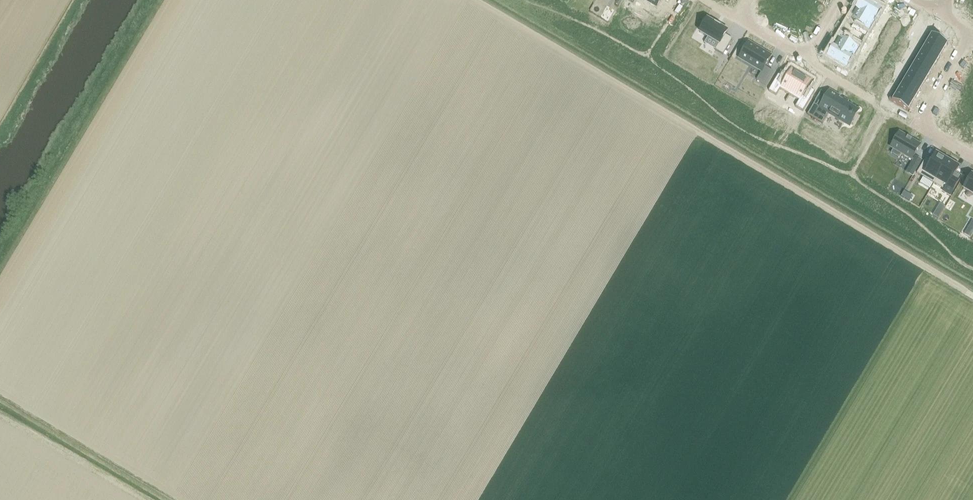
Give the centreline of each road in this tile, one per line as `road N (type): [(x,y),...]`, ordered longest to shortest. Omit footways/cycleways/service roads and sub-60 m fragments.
road 1 (residential): [(970,33),(918,125),(972,158)]

